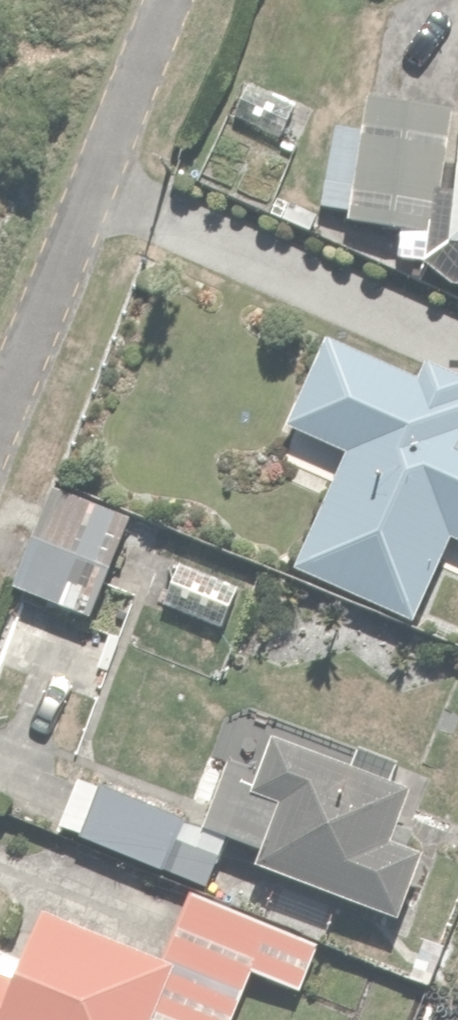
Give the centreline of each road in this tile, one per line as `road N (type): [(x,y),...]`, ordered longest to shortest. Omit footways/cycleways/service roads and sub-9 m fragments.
road 1 (residential): [(170,0),(0,426)]

